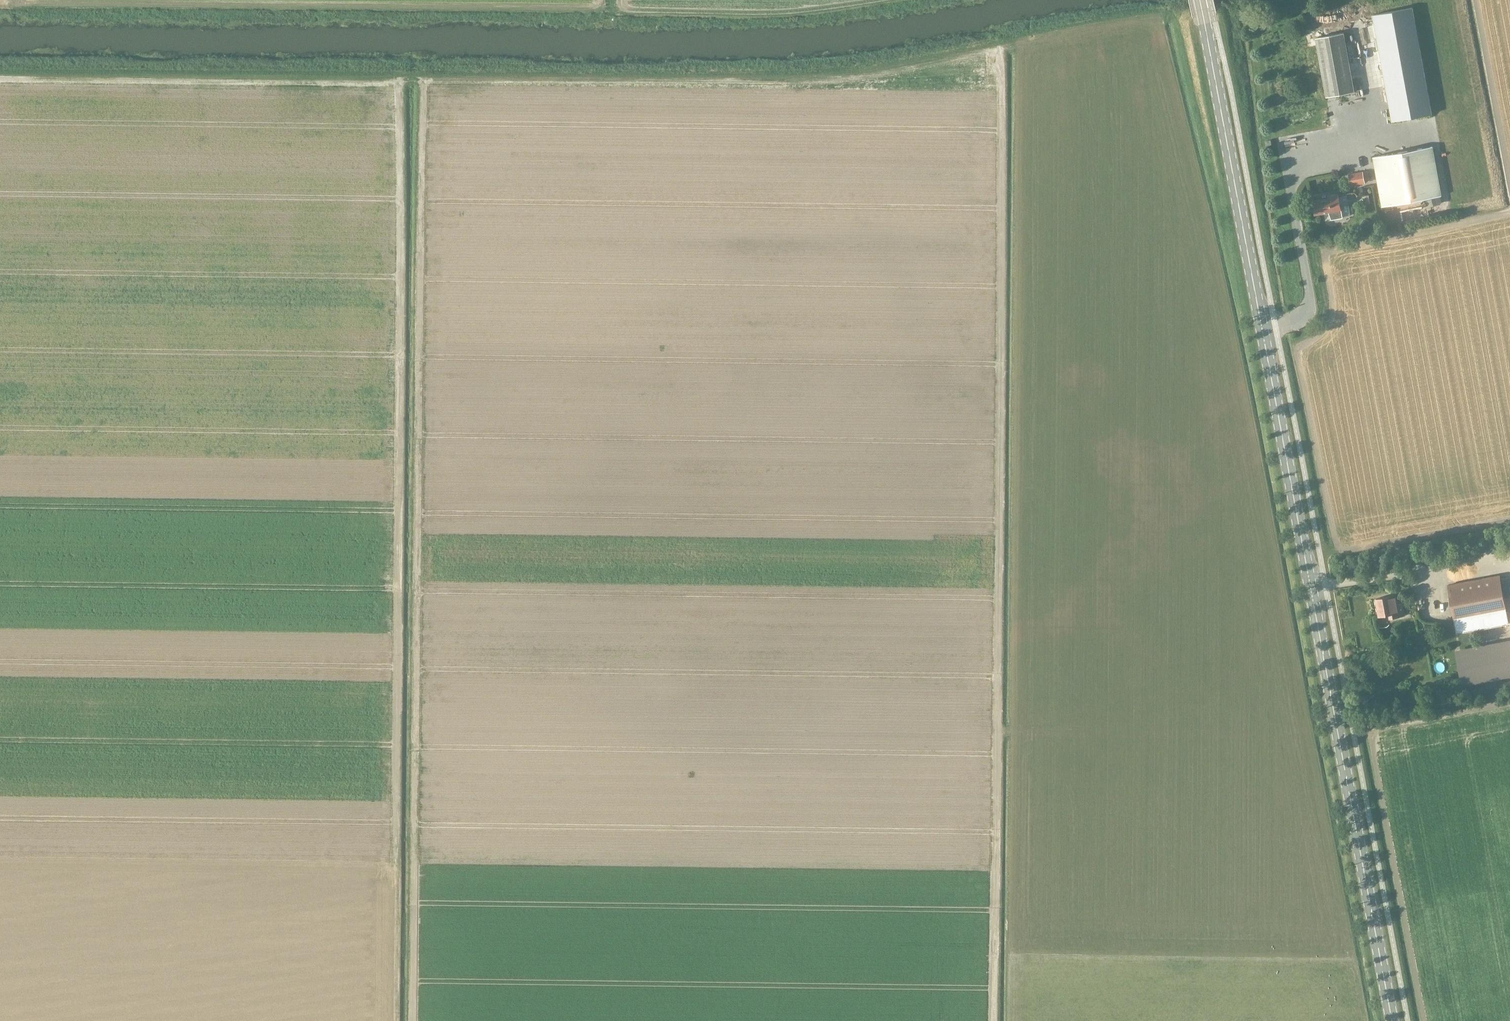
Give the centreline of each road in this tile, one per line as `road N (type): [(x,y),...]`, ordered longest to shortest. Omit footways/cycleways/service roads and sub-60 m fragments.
road 1 (secondary): [(1392,1020),(1200,0)]

